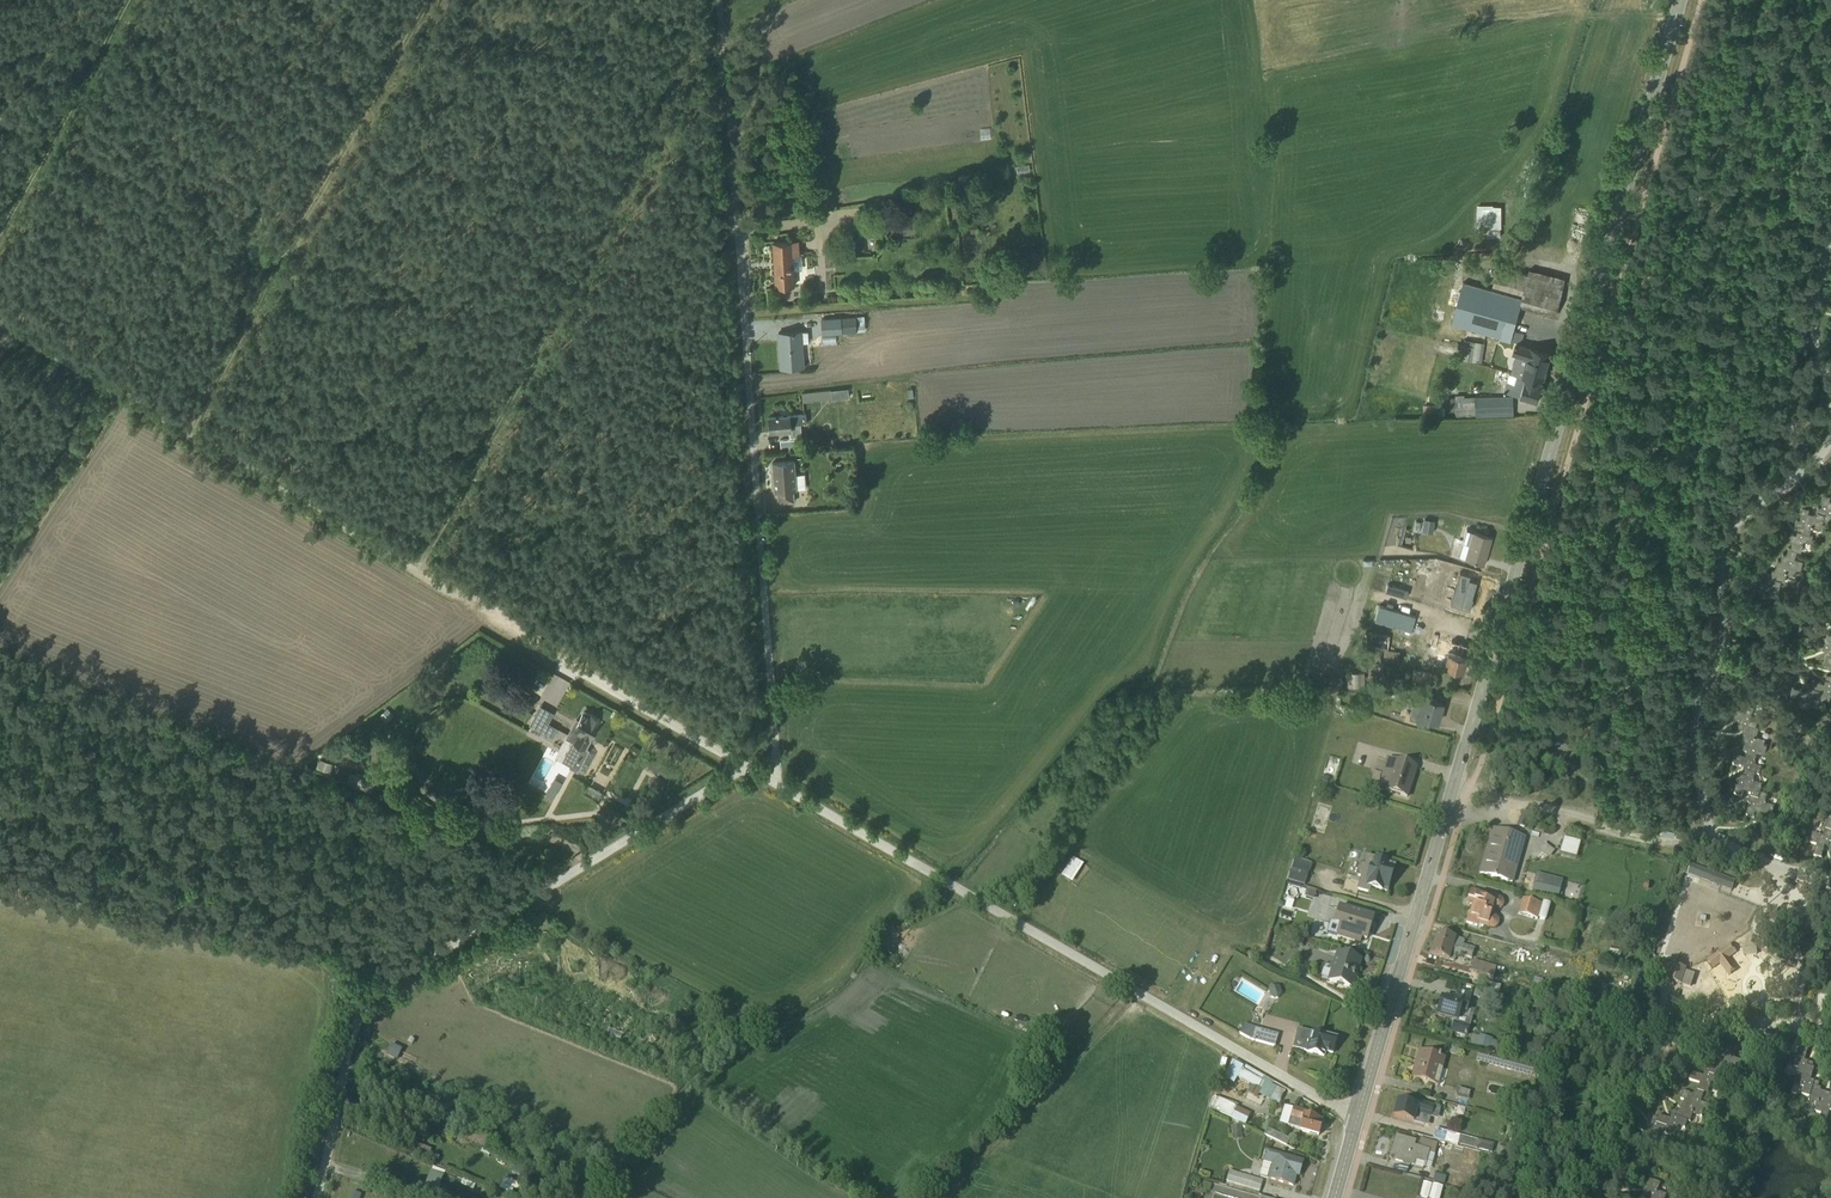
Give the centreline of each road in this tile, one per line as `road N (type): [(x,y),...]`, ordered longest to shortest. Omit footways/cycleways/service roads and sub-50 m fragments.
road 1 (secondary): [(1356,1122),(1680,0)]
road 2 (unclassified): [(1356,1122),(776,785)]
road 3 (unclassified): [(742,767),(370,997),(358,1014),(317,1197)]
road 4 (track): [(720,47),(699,59),(418,571)]
road 5 (unclassified): [(736,224),(776,785)]
road 6 (track): [(548,652),(120,392)]
road 7 (track): [(184,434),(430,0)]
road 8 (track): [(0,231),(129,0)]
road 9 (track): [(1682,843),(1453,786)]
road 10 (unclassified): [(742,767),(548,652)]
road 11 (track): [(736,224),(716,0)]
road 12 (track): [(1798,1031),(1801,970),(1763,950),(1756,937),(1774,869)]
road 13 (track): [(120,392),(0,330)]

